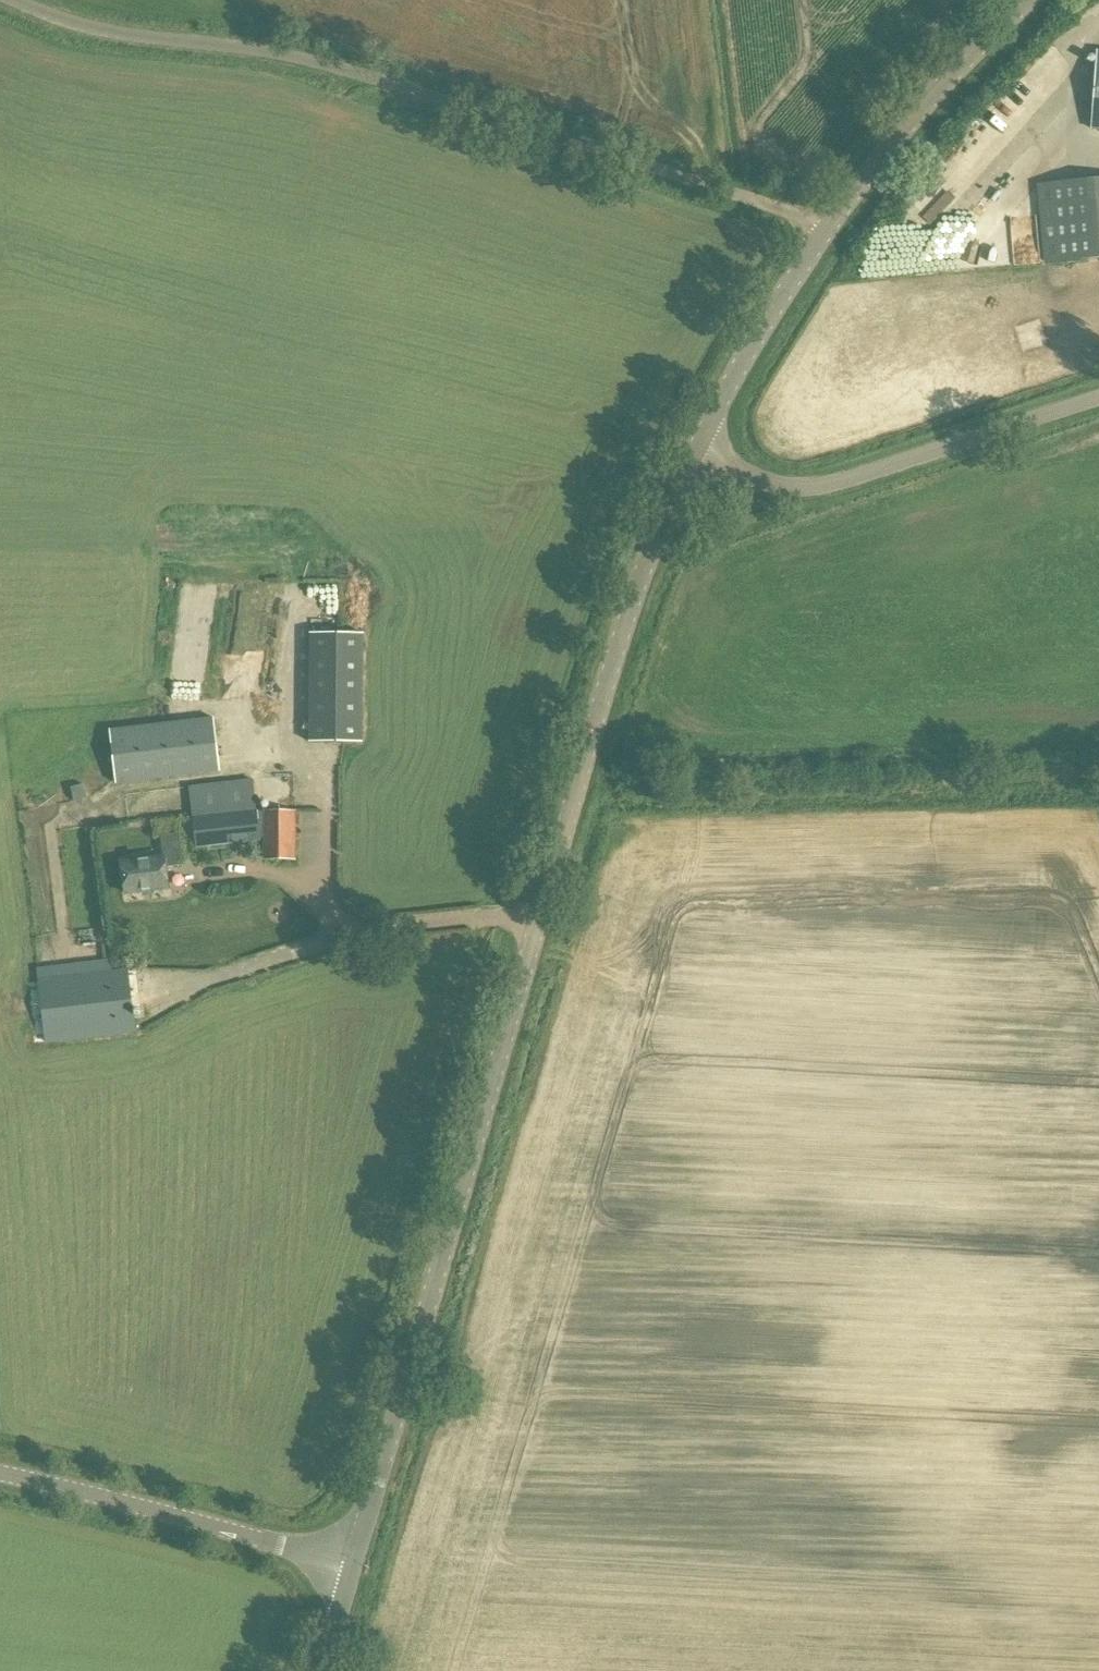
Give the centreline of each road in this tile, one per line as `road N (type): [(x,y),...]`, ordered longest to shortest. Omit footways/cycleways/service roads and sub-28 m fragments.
road 1 (tertiary): [(356,1565),(620,618),(697,449)]
road 2 (unclassified): [(18,0),(116,30),(289,54),(830,221)]
road 3 (unclassified): [(1098,396),(836,482),(789,489),(697,449)]
road 4 (tertiary): [(356,1565),(0,1478)]
road 5 (tertiary): [(830,221),(918,109),(1021,0)]
road 6 (tertiary): [(697,449),(830,221)]

